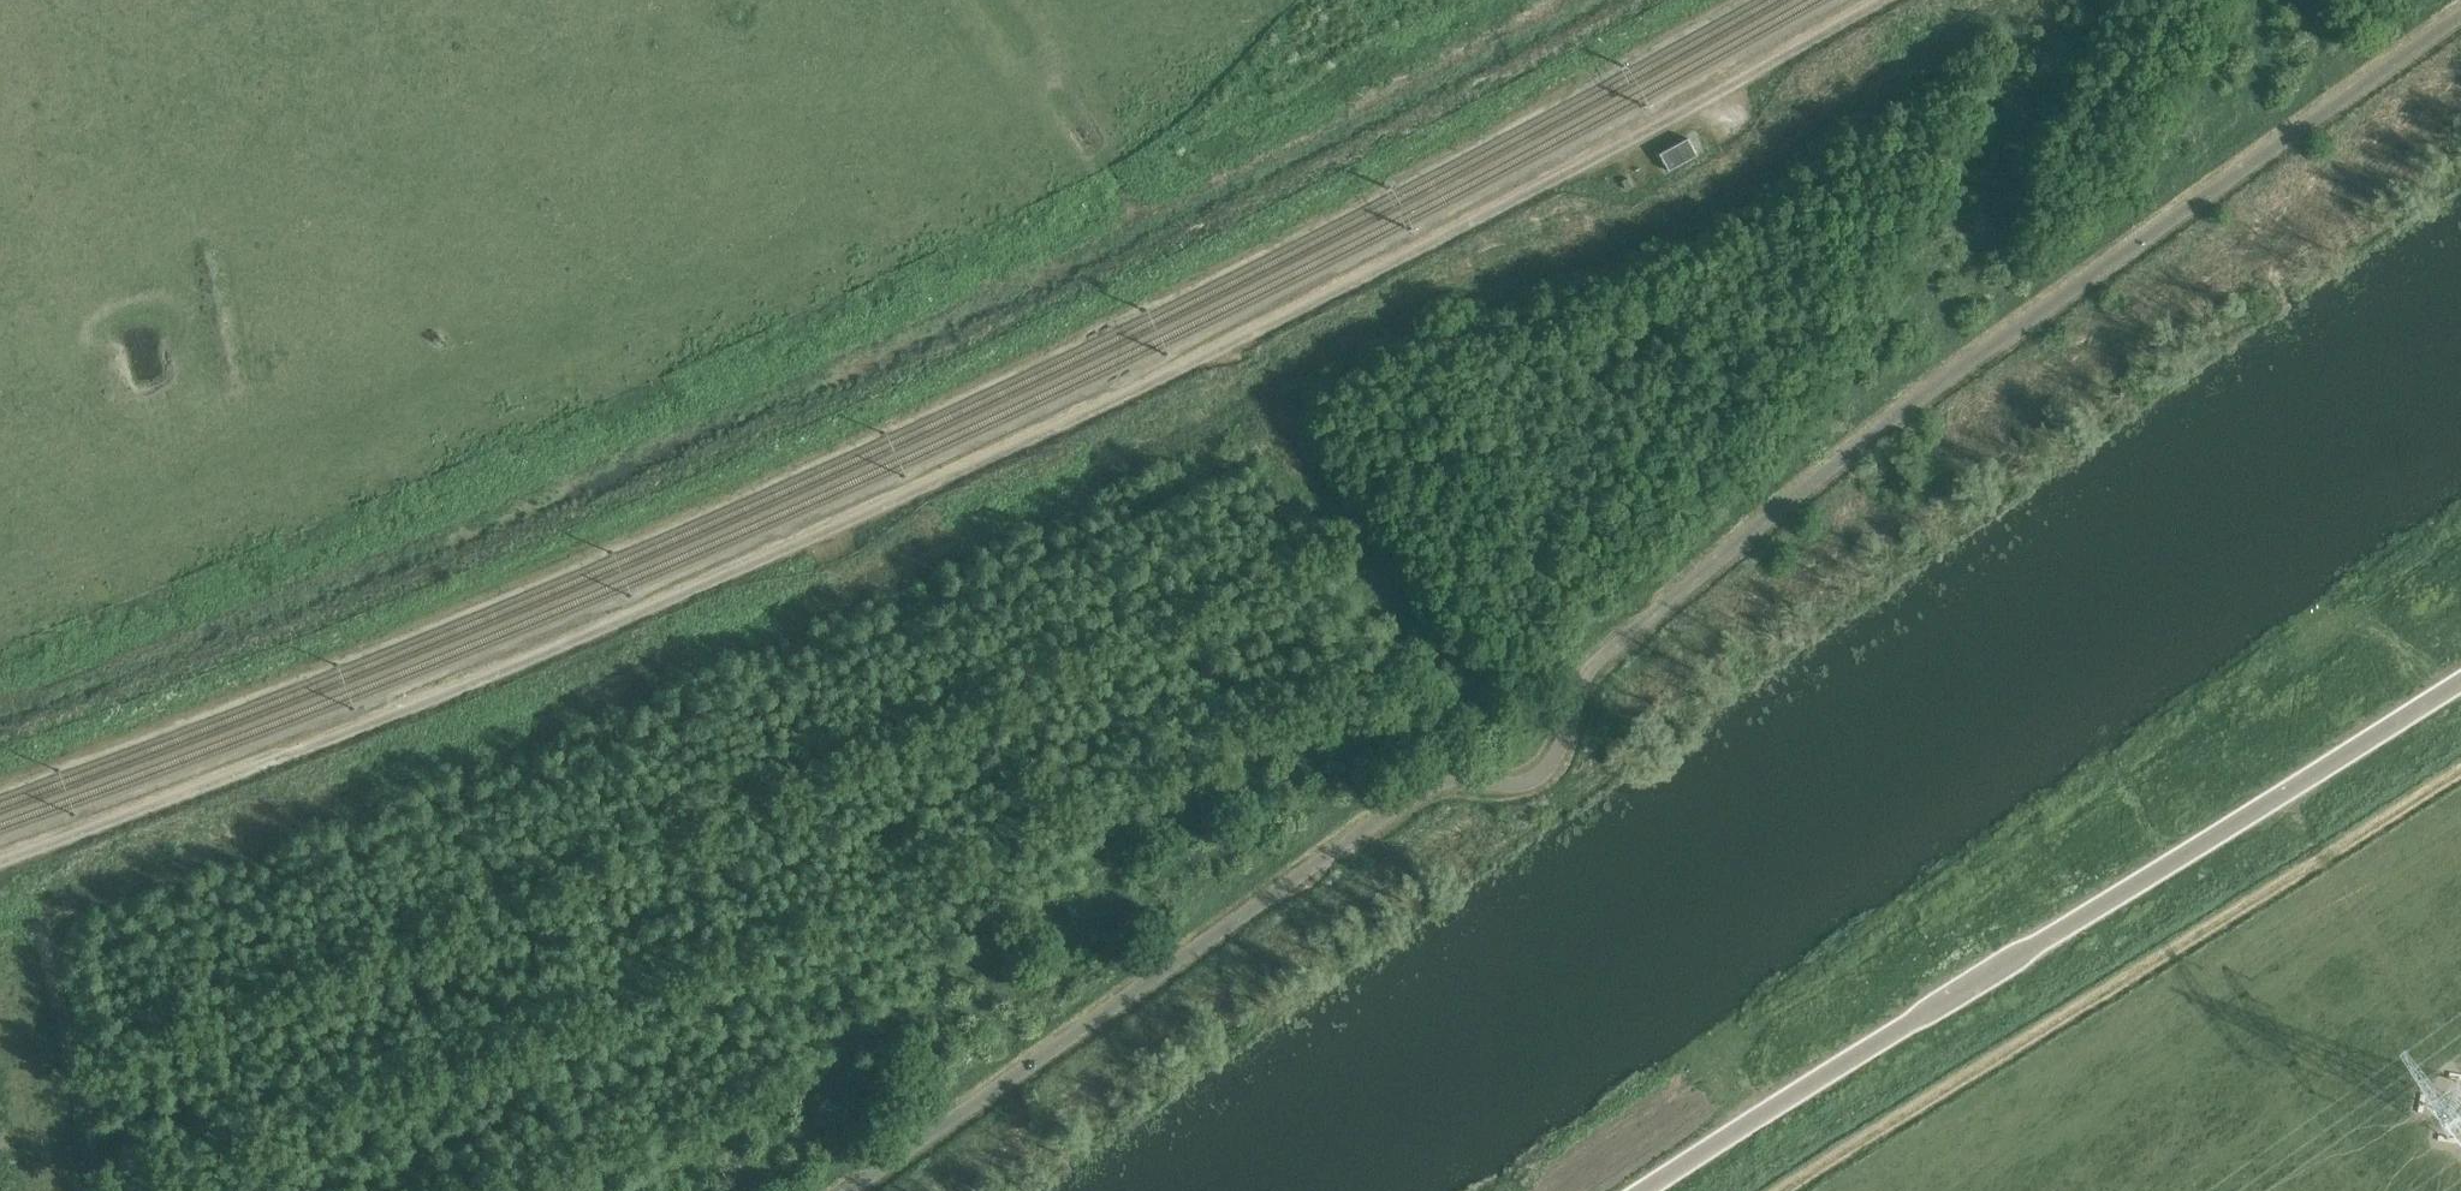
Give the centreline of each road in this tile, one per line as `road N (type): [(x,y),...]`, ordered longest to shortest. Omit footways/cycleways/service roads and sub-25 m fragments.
road 1 (track): [(0,862),(474,686),(759,563),(1224,350),(1888,0)]
road 2 (tertiary): [(1650,1190),(2460,687)]
road 3 (track): [(0,941),(263,849)]

